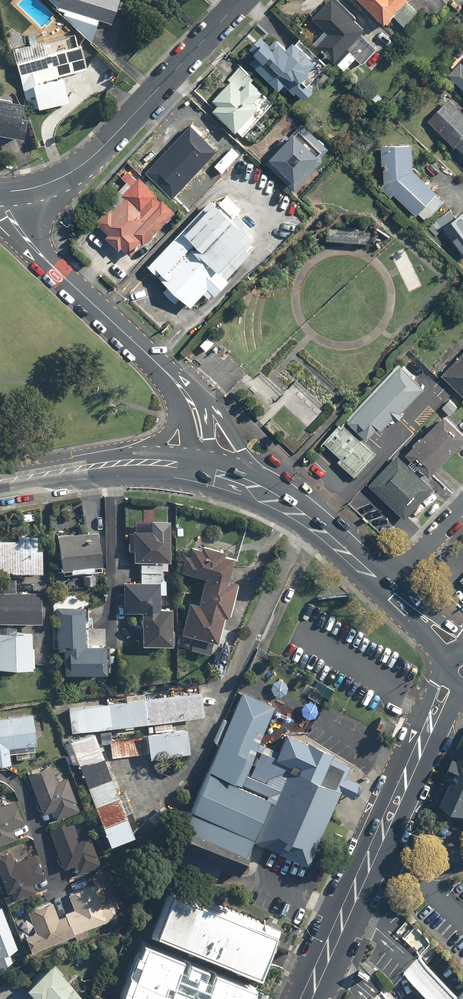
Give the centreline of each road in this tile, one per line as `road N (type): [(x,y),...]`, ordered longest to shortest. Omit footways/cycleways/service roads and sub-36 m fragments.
road 1 (tertiary): [(297,998),(446,673)]
road 2 (tertiary): [(461,690),(318,998)]
road 3 (tertiary): [(0,193),(65,176),(105,147),(242,0)]
road 4 (tertiary): [(0,197),(11,221),(179,383)]
road 5 (primary): [(266,492),(383,589)]
road 6 (primary): [(179,383),(222,419),(266,492)]

